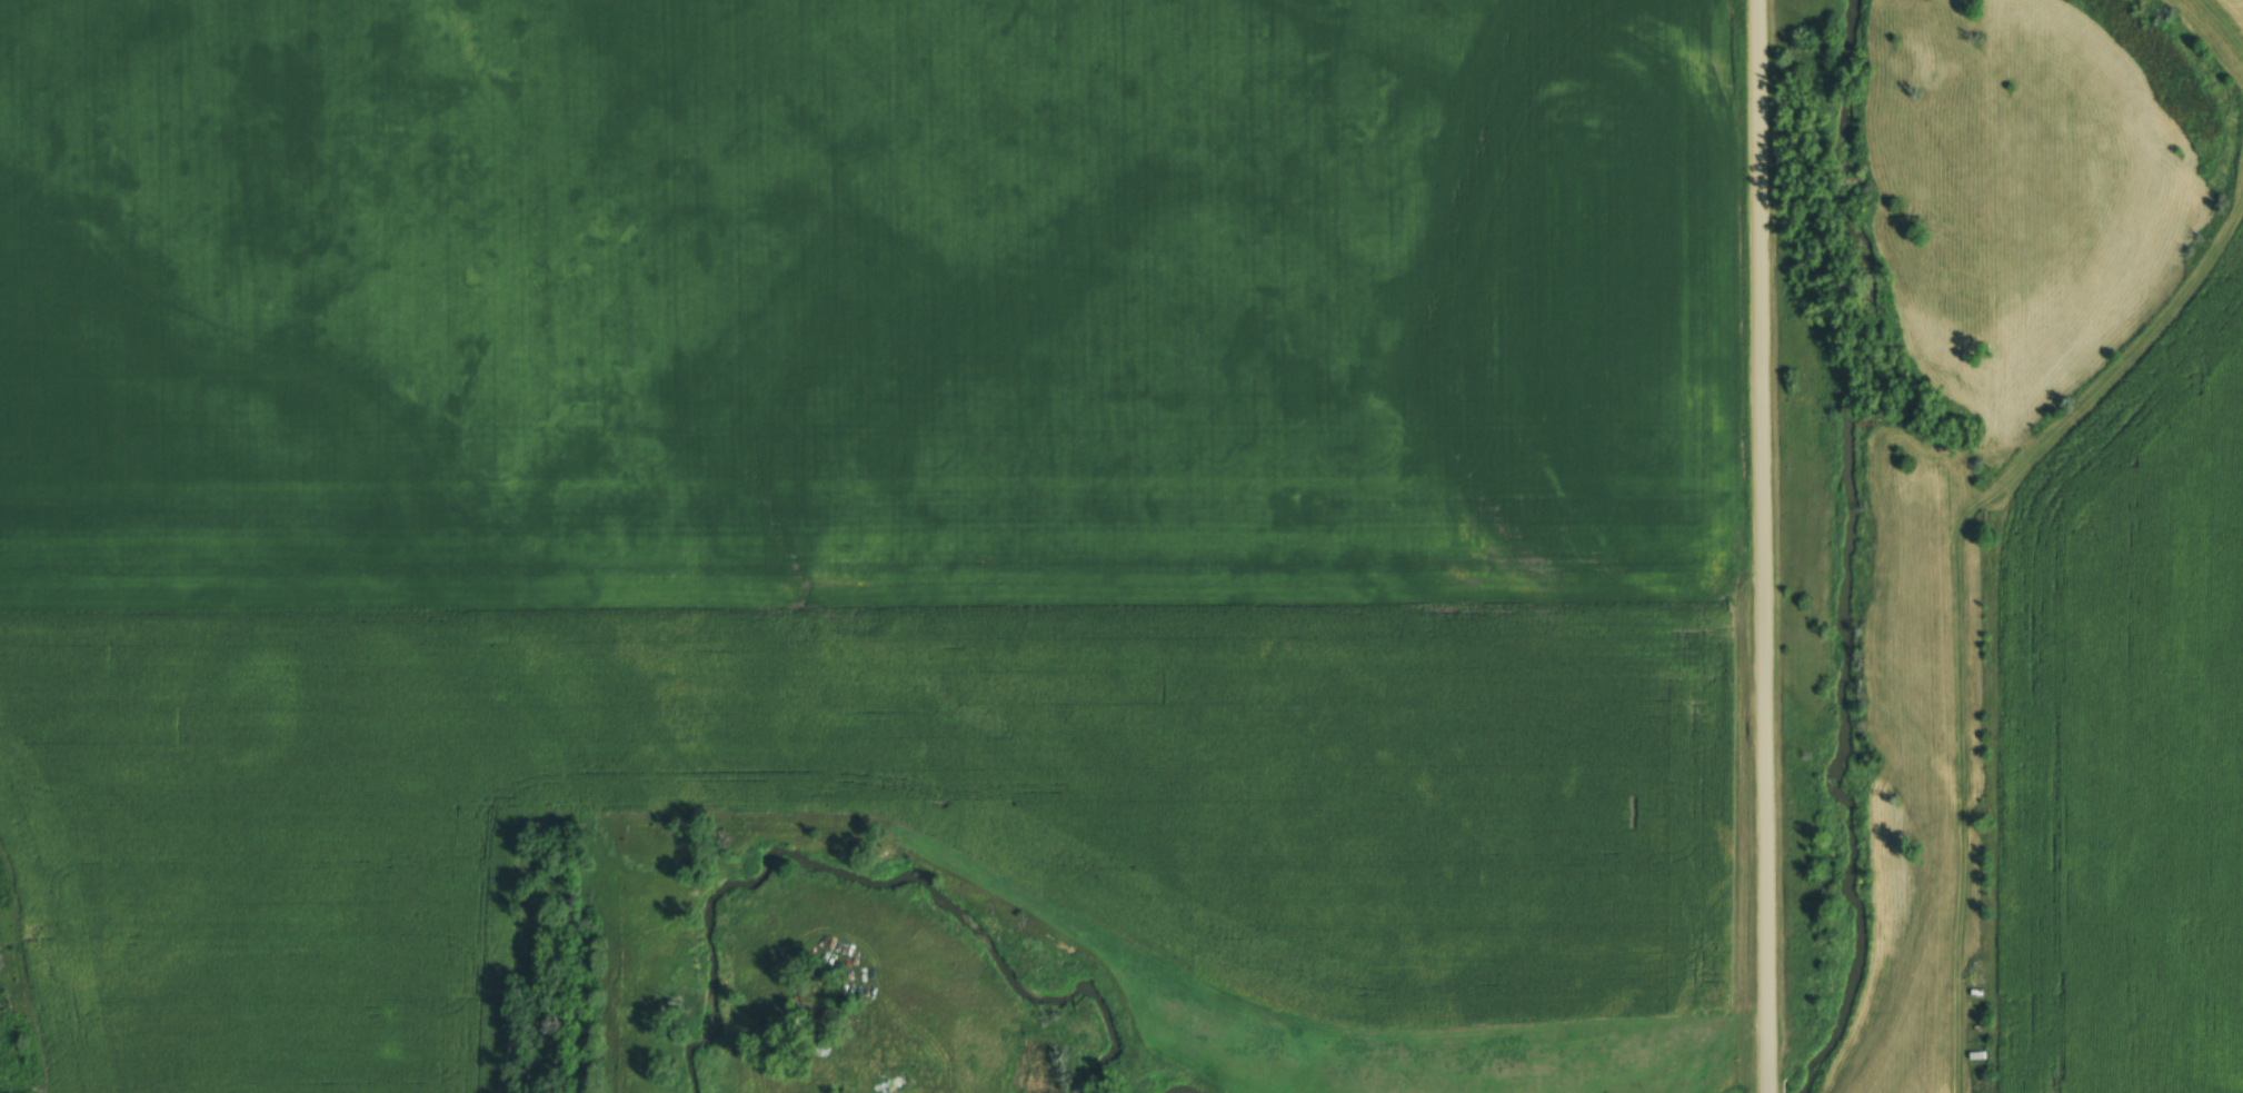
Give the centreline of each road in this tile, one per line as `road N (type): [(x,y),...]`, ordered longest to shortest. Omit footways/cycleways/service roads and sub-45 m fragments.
road 1 (residential): [(1765,1092),(1756,0)]

